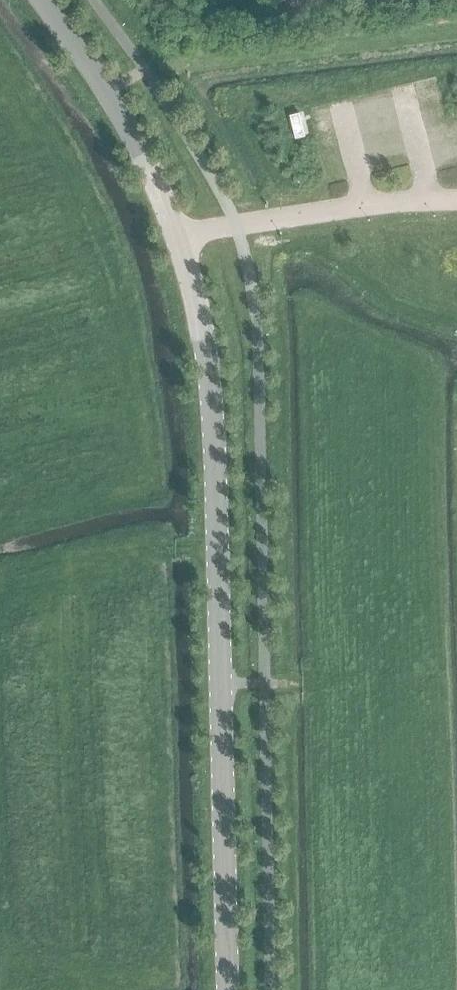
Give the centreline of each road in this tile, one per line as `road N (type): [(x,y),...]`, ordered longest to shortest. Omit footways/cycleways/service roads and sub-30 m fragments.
road 1 (tertiary): [(226,989),(216,539),(201,324),(186,262),(149,173),(102,83),(44,0)]

